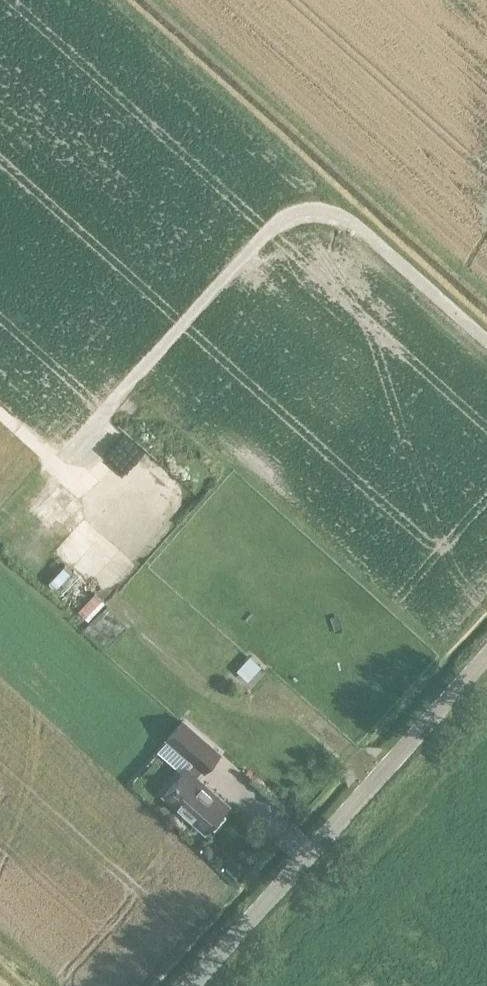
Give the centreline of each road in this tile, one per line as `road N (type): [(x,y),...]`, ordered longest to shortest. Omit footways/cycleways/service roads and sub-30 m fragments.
road 1 (track): [(486,343),(367,235),(336,217),(301,214),(276,225),(63,462),(0,412)]
road 2 (unclassified): [(190,985),(486,658)]
road 3 (track): [(144,636),(210,694),(257,711),(304,716),(379,778)]

